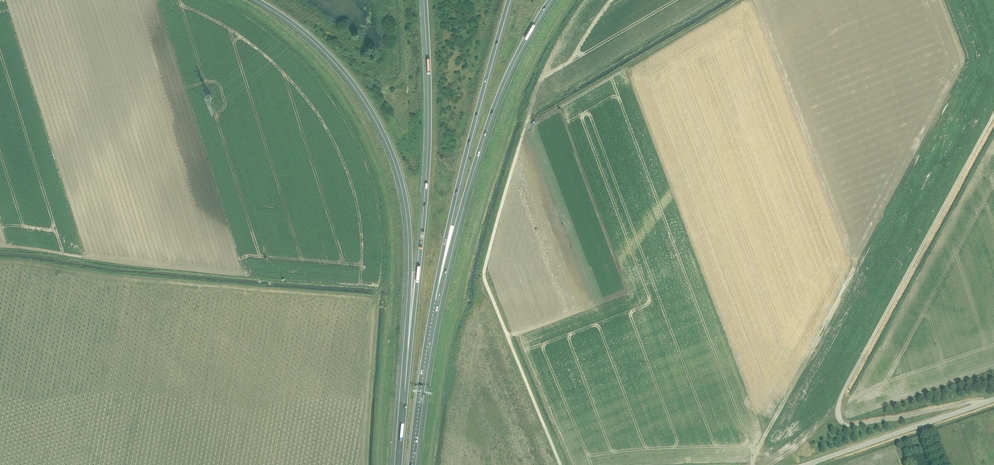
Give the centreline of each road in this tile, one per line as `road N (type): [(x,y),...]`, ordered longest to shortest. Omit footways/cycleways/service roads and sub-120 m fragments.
road 1 (motorway): [(258,0),(339,65),(392,151),(409,227),(407,359)]
road 2 (unclassified): [(559,464),(485,280),(532,108)]
road 3 (motorway): [(426,0),(429,154),(407,359)]
road 4 (motorway): [(436,300),(495,102),(549,0)]
road 5 (motorway): [(436,300),(509,0)]
road 6 (tertiary): [(809,464),(993,399)]
road 7 (motorway): [(412,464),(436,300)]
road 8 (track): [(812,352),(748,464)]

